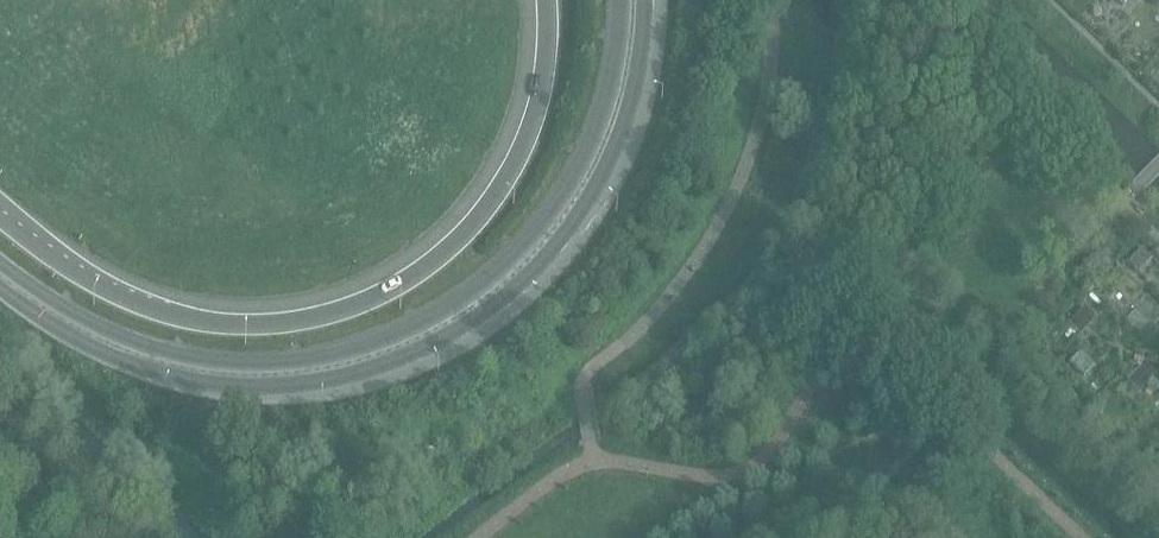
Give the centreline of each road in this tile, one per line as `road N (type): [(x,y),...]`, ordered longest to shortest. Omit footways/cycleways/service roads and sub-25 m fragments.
road 1 (motorway): [(0,288),(85,344),(169,376),(300,384),(399,358),(512,291),(570,226),(627,112),(644,0)]
road 2 (motorway): [(0,263),(84,321),(173,354),(273,363),(370,347),(468,294),(509,261),(557,203),(600,119),(621,0)]
road 3 (motorway): [(547,0),(535,115),(508,176),(447,250),(392,289),(345,309),(278,323),(179,314),(95,281),(0,211)]

